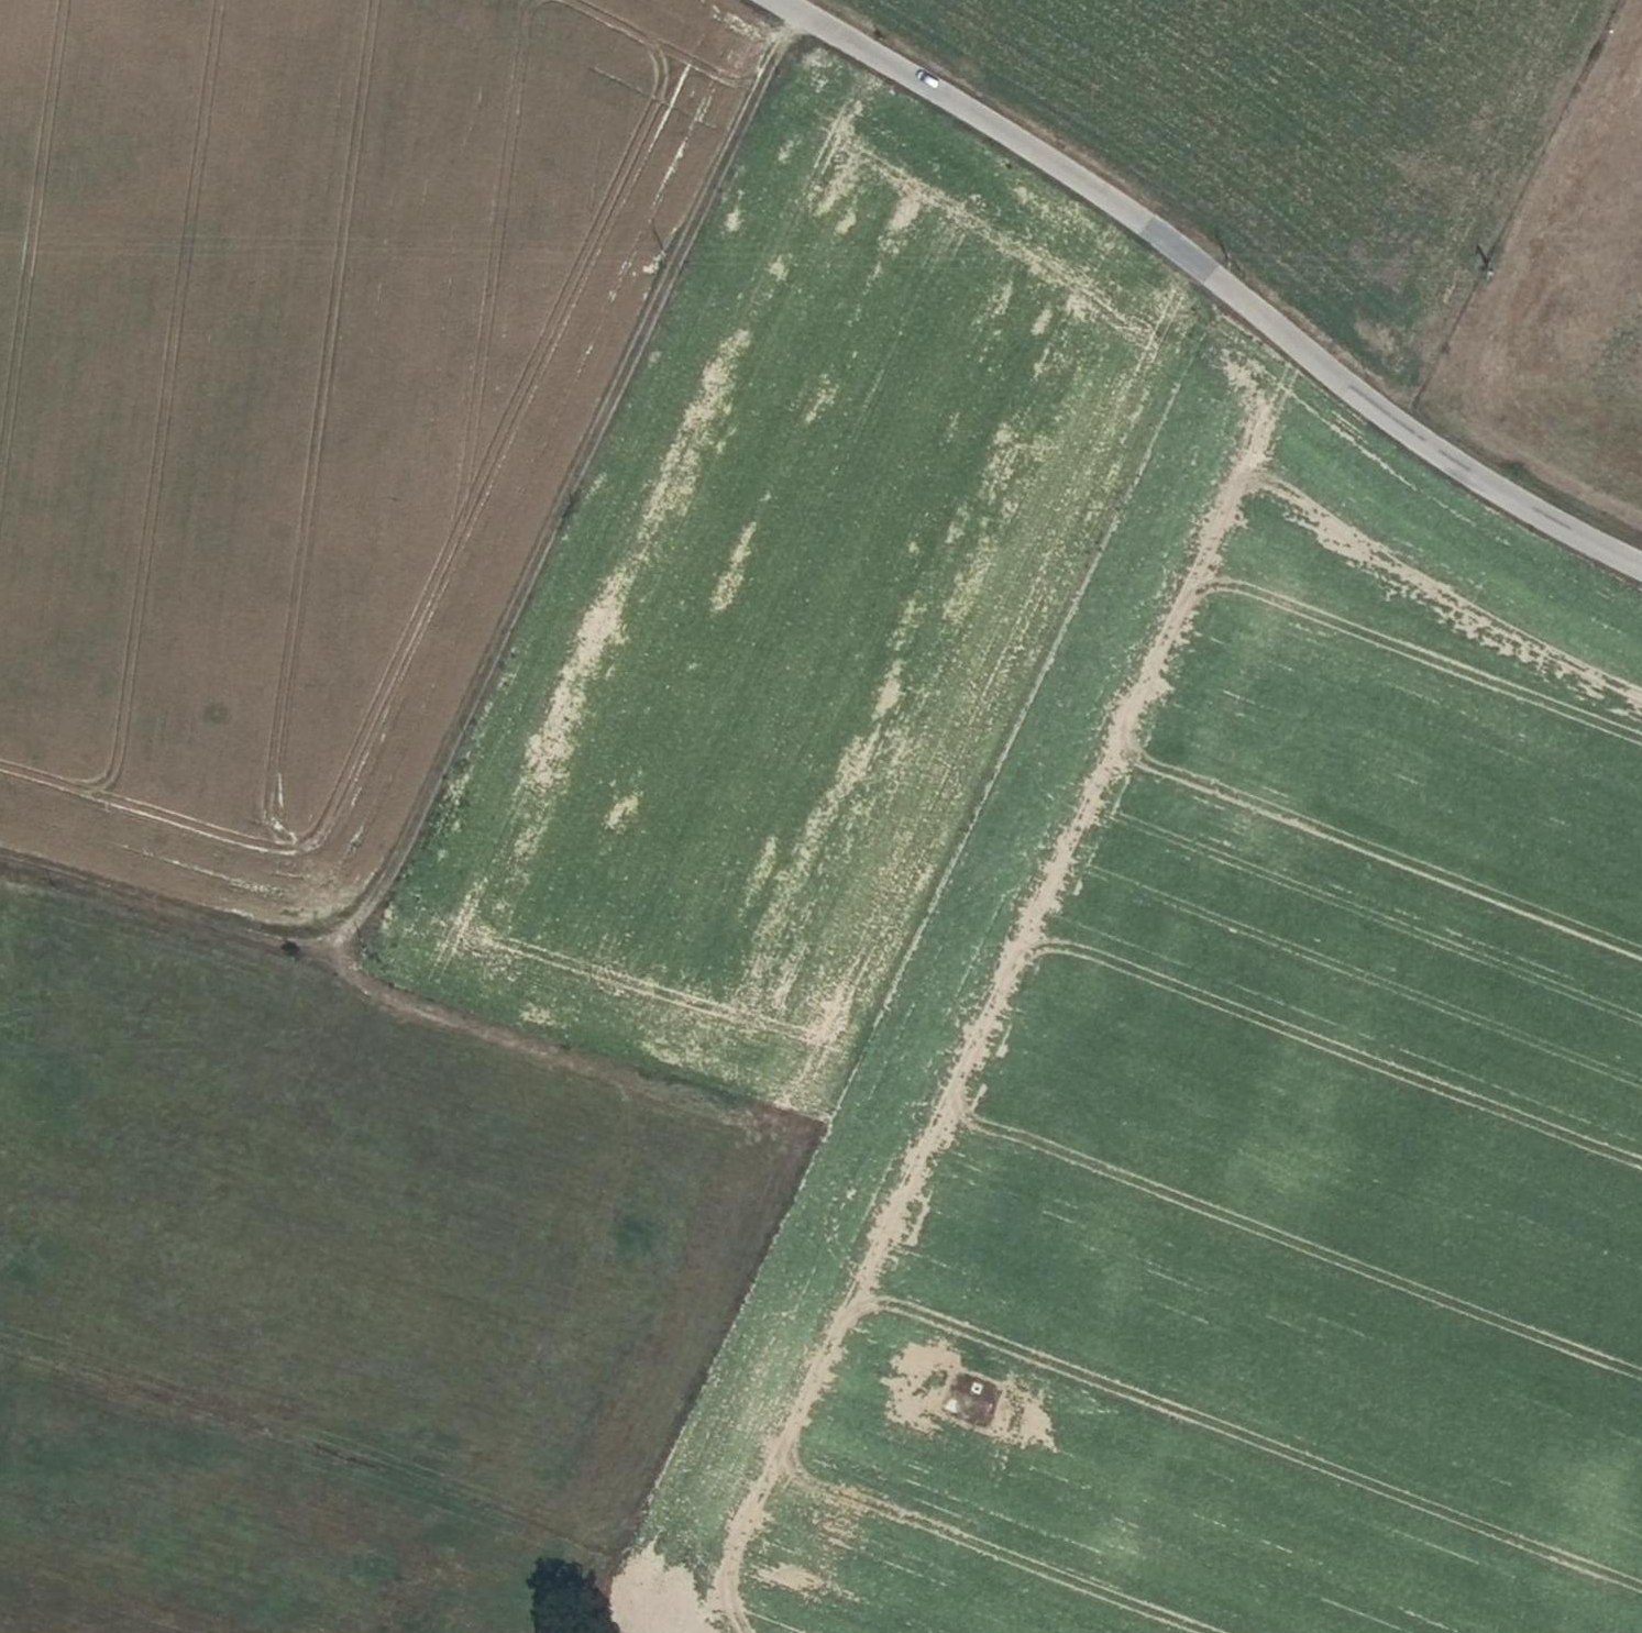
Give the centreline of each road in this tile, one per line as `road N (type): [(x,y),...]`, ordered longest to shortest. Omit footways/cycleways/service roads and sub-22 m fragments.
road 1 (track): [(0,857),(286,941),(335,936),(362,919),(390,880),(799,17)]
road 2 (unclassified): [(771,0),(1103,203),(1459,468),(1641,559)]

